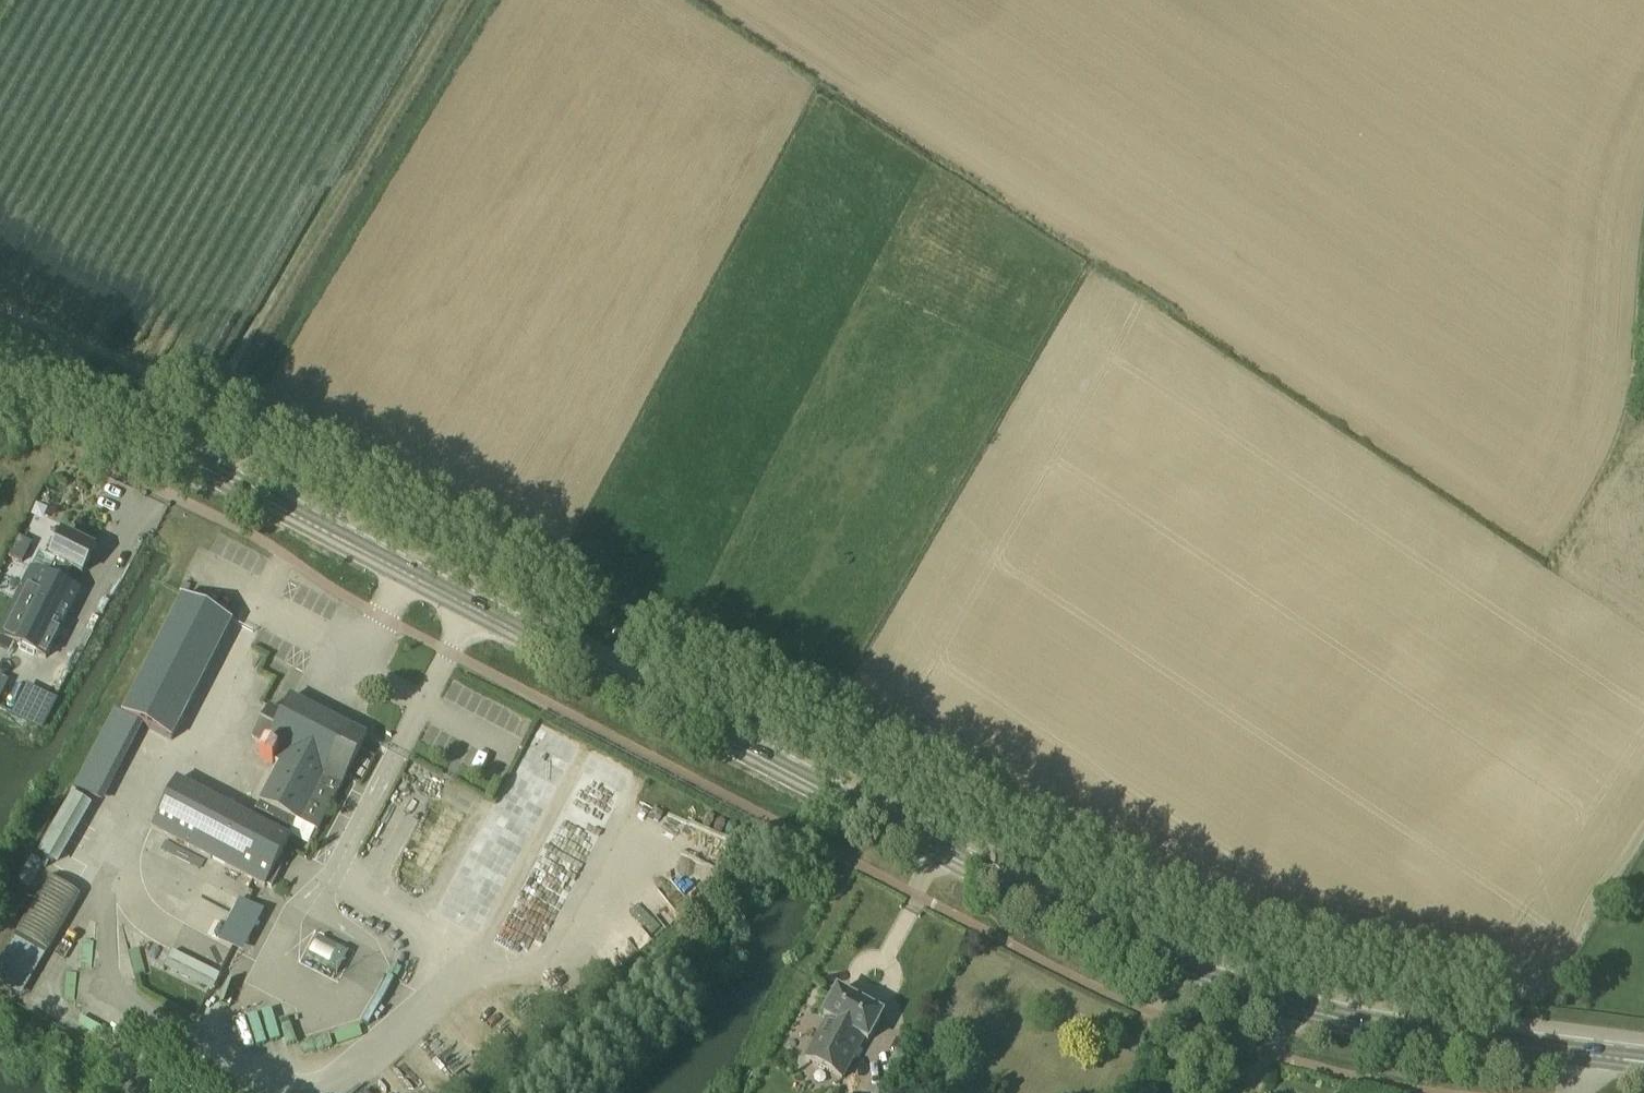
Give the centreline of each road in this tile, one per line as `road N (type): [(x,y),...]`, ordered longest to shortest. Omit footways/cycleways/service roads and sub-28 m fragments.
road 1 (tertiary): [(1643,1063),(1338,1019),(1041,905),(295,519),(0,377)]

